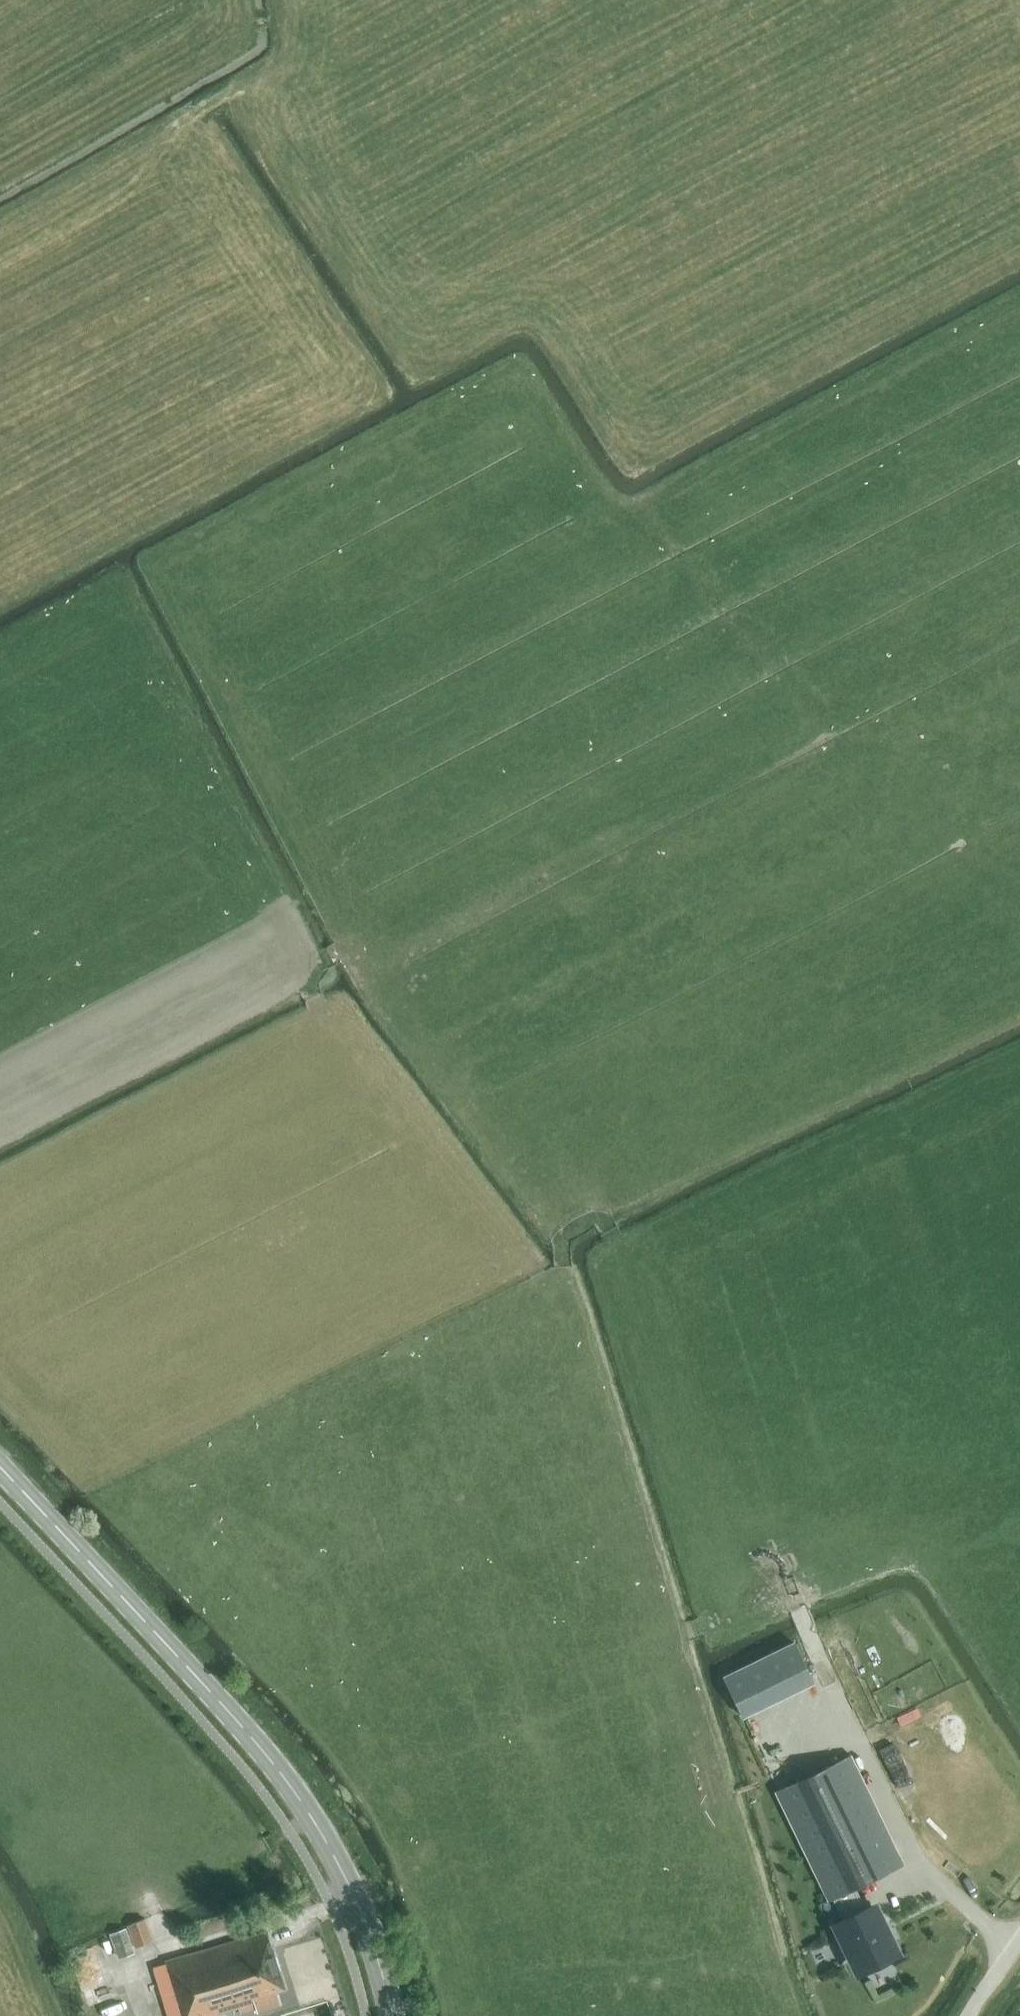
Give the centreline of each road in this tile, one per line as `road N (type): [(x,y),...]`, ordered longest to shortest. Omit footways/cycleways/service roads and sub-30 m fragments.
road 1 (secondary): [(392,2015),(353,1894),(299,1799),(243,1728),(0,1467)]

